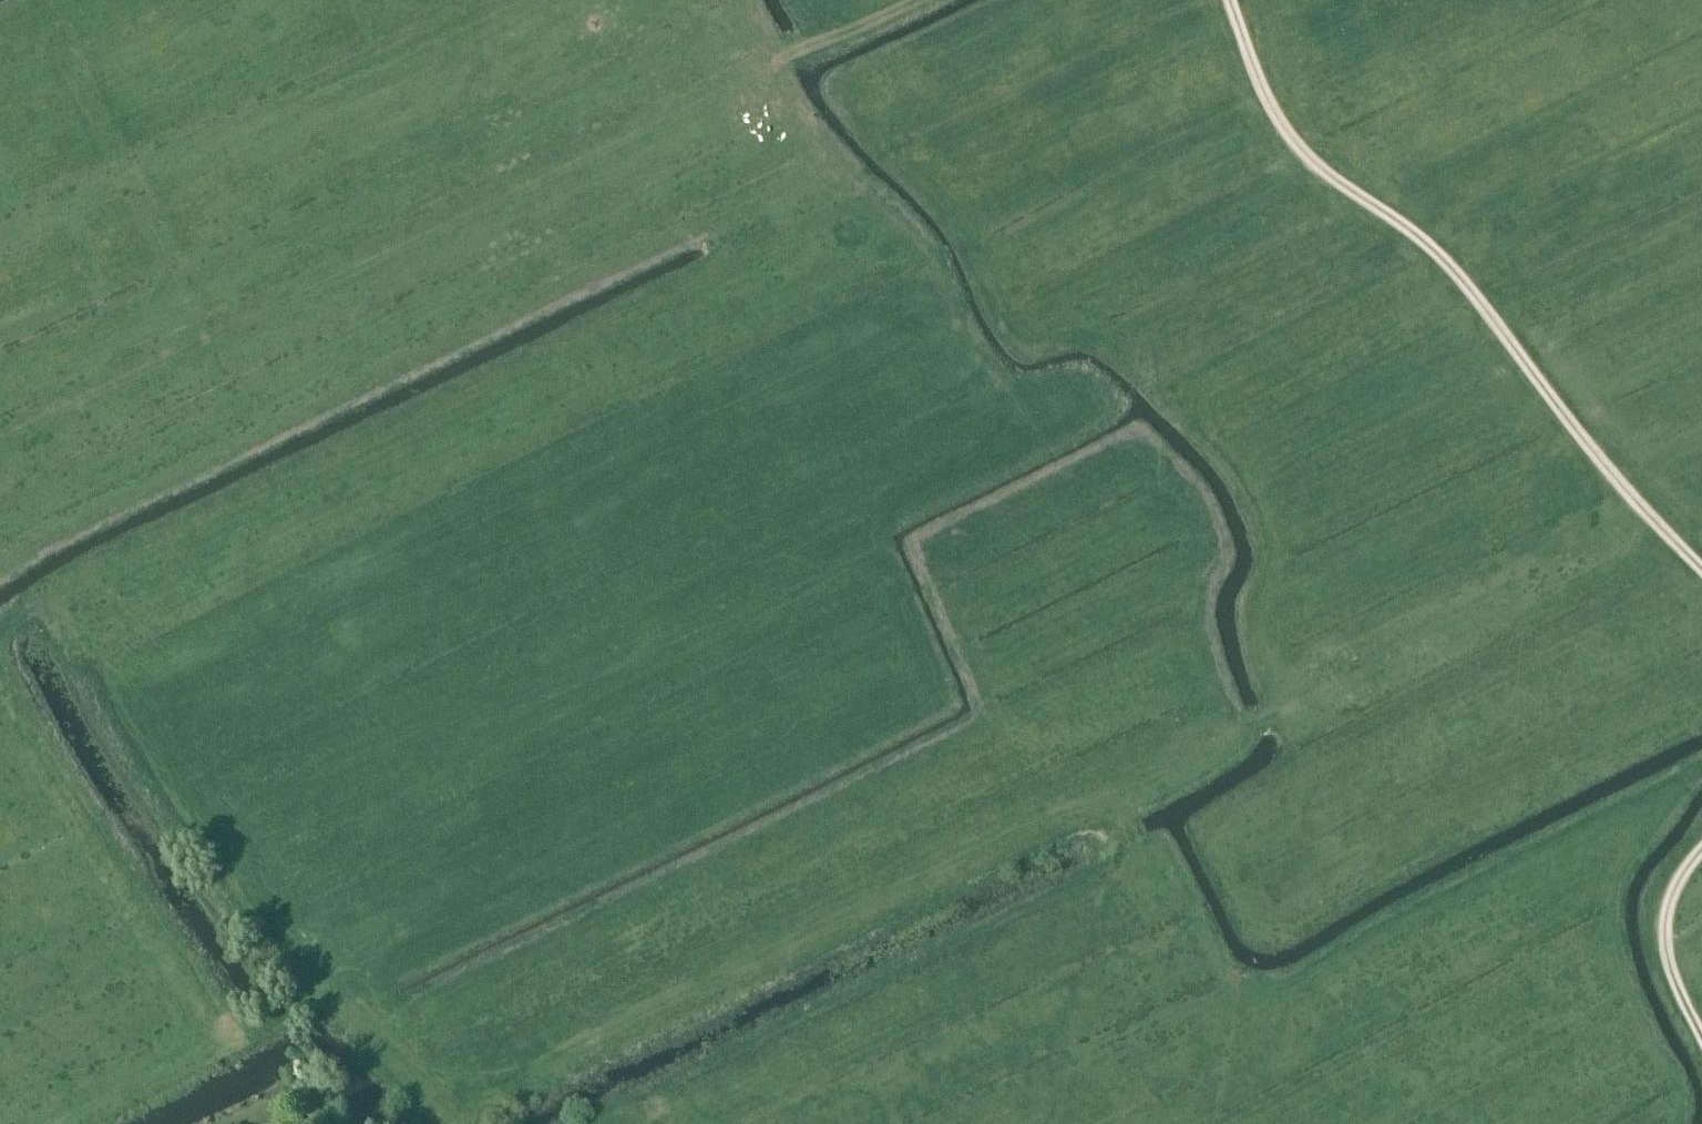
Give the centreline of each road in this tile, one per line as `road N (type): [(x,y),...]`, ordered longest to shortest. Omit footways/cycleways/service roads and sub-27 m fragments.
road 1 (track): [(1229,0),(1257,78),(1294,145),(1464,283),(1616,481),(1701,571)]
road 2 (track): [(1701,850),(1675,885),(1664,932),(1670,971),(1701,1040)]

